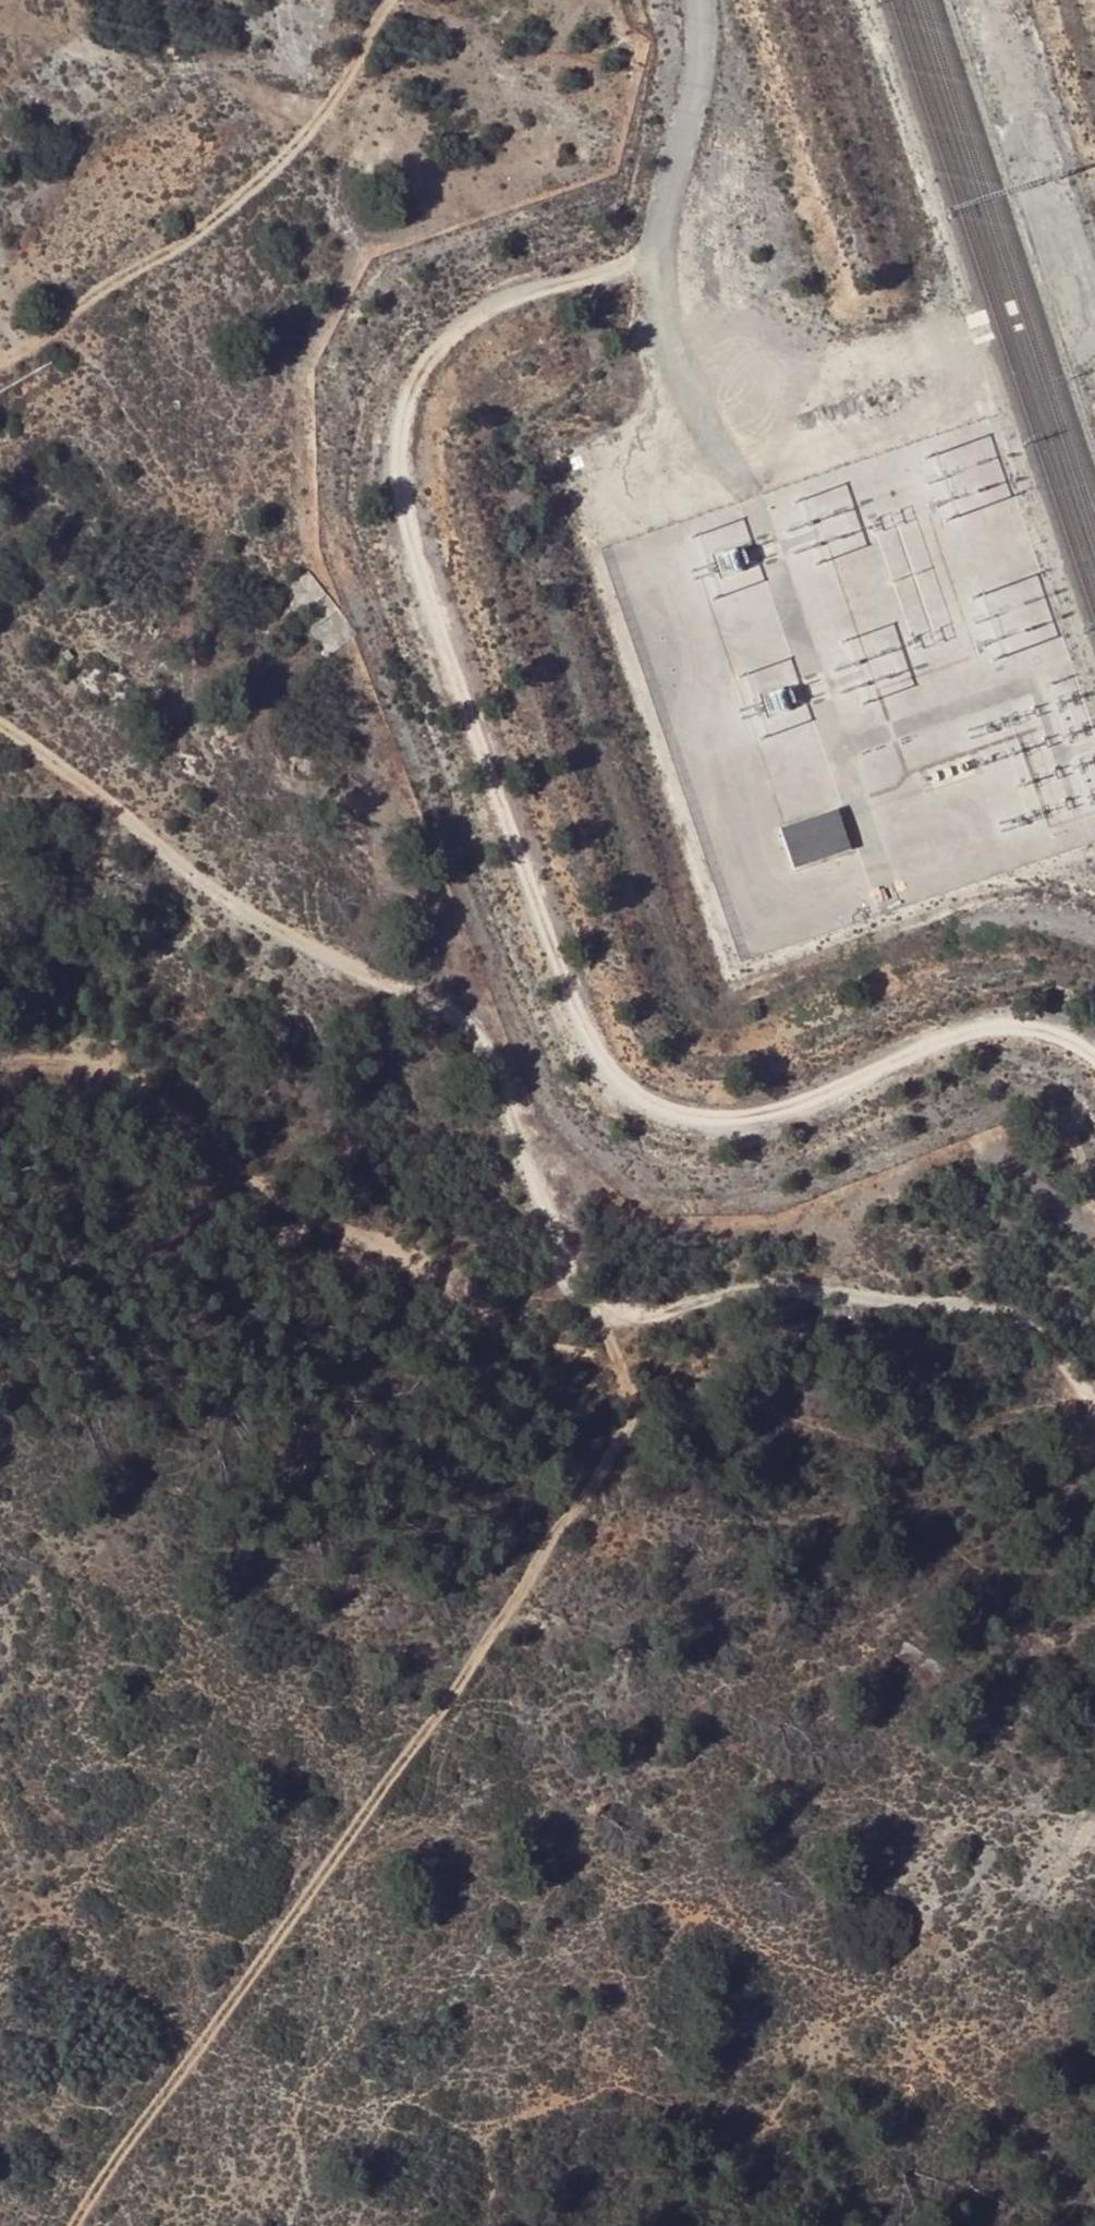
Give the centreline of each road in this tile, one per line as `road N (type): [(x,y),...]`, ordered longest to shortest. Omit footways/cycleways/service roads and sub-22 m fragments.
road 1 (track): [(1094,1413),(1041,1342),(990,1311),(782,1289),(668,1308),(593,1308),(552,1263),(498,1067),(463,1024),(384,976),(236,914),(57,762),(0,728)]
road 2 (track): [(593,1308),(628,1400),(609,1461),(72,2225)]
road 3 (track): [(0,359),(177,247),(261,178),(318,115),(391,0)]

